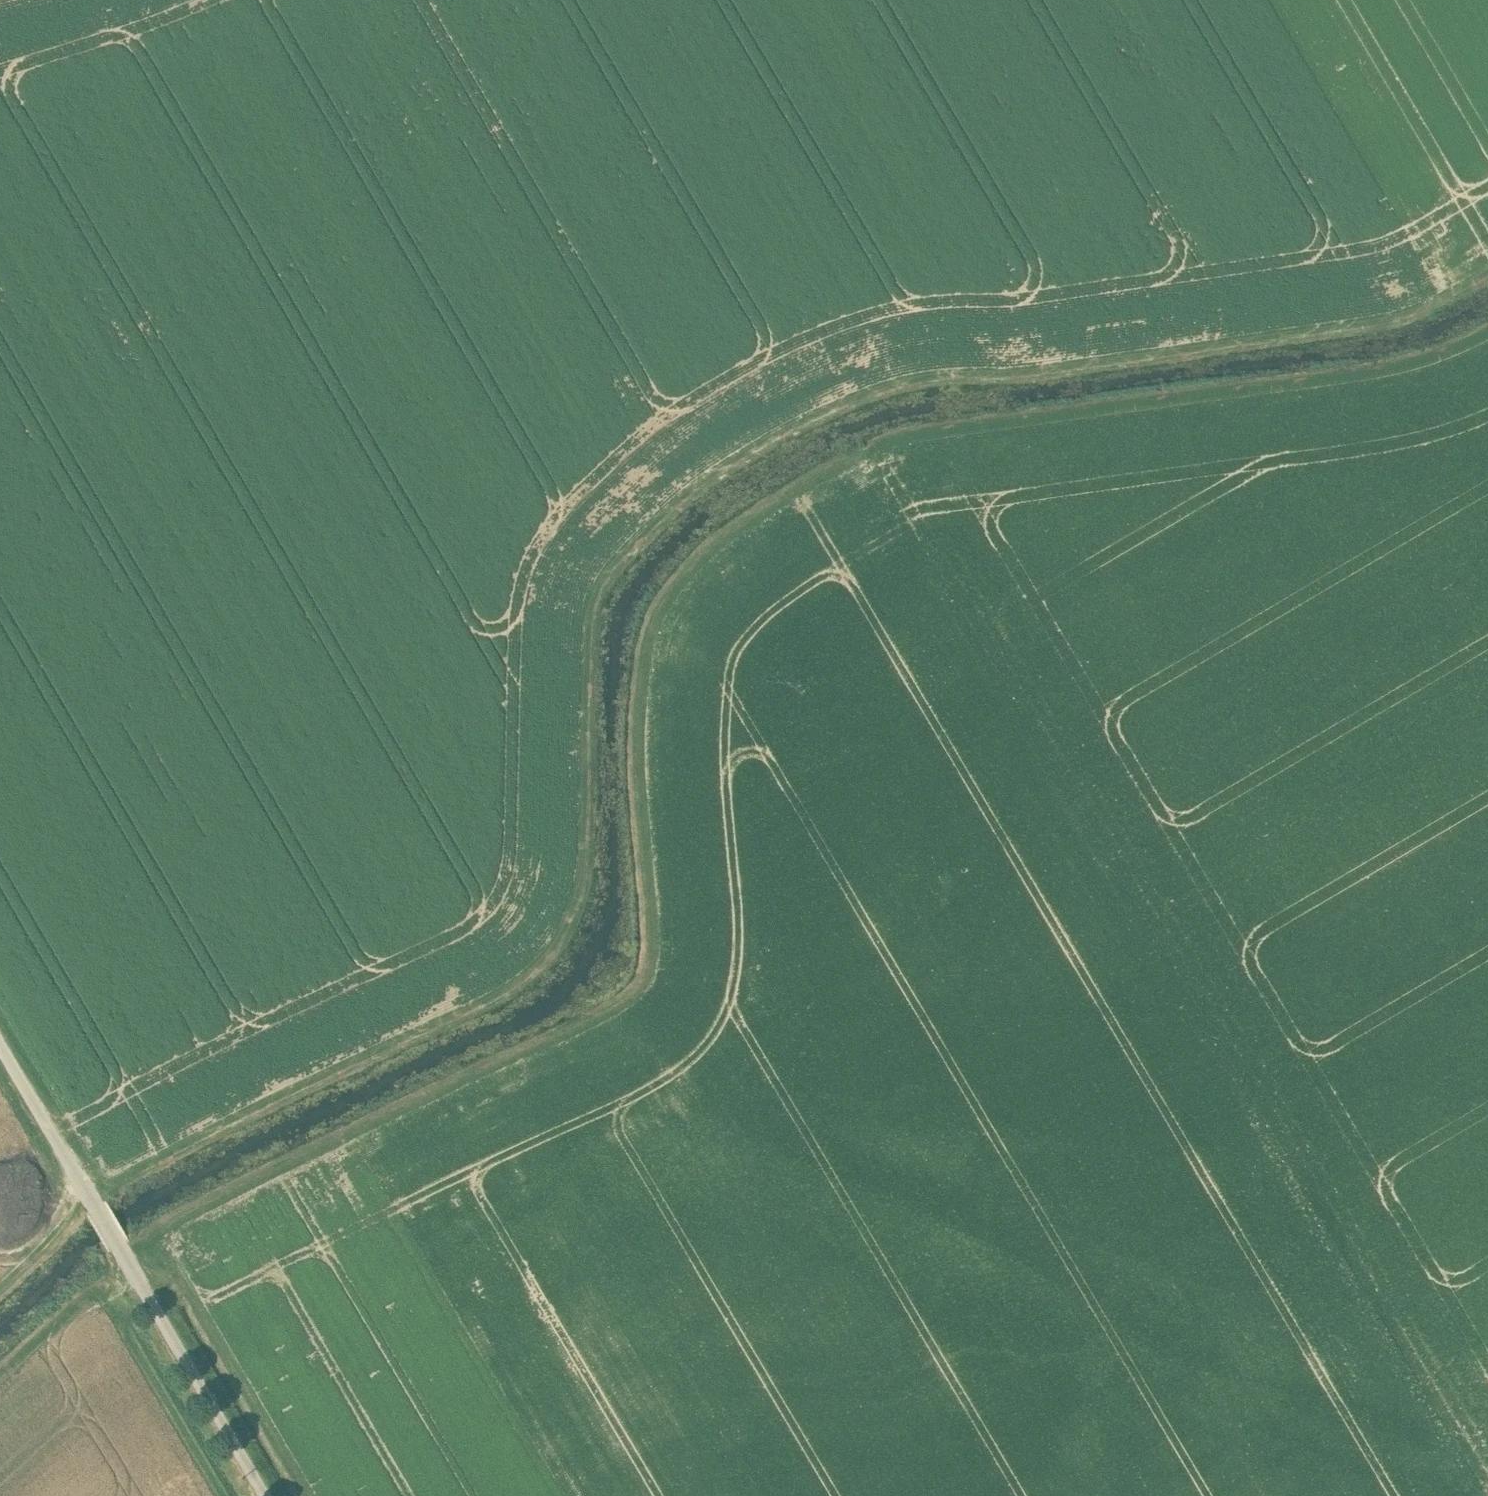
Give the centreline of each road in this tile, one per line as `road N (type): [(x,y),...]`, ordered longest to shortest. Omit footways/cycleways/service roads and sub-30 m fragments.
road 1 (unclassified): [(267,1495),(0,1043)]

